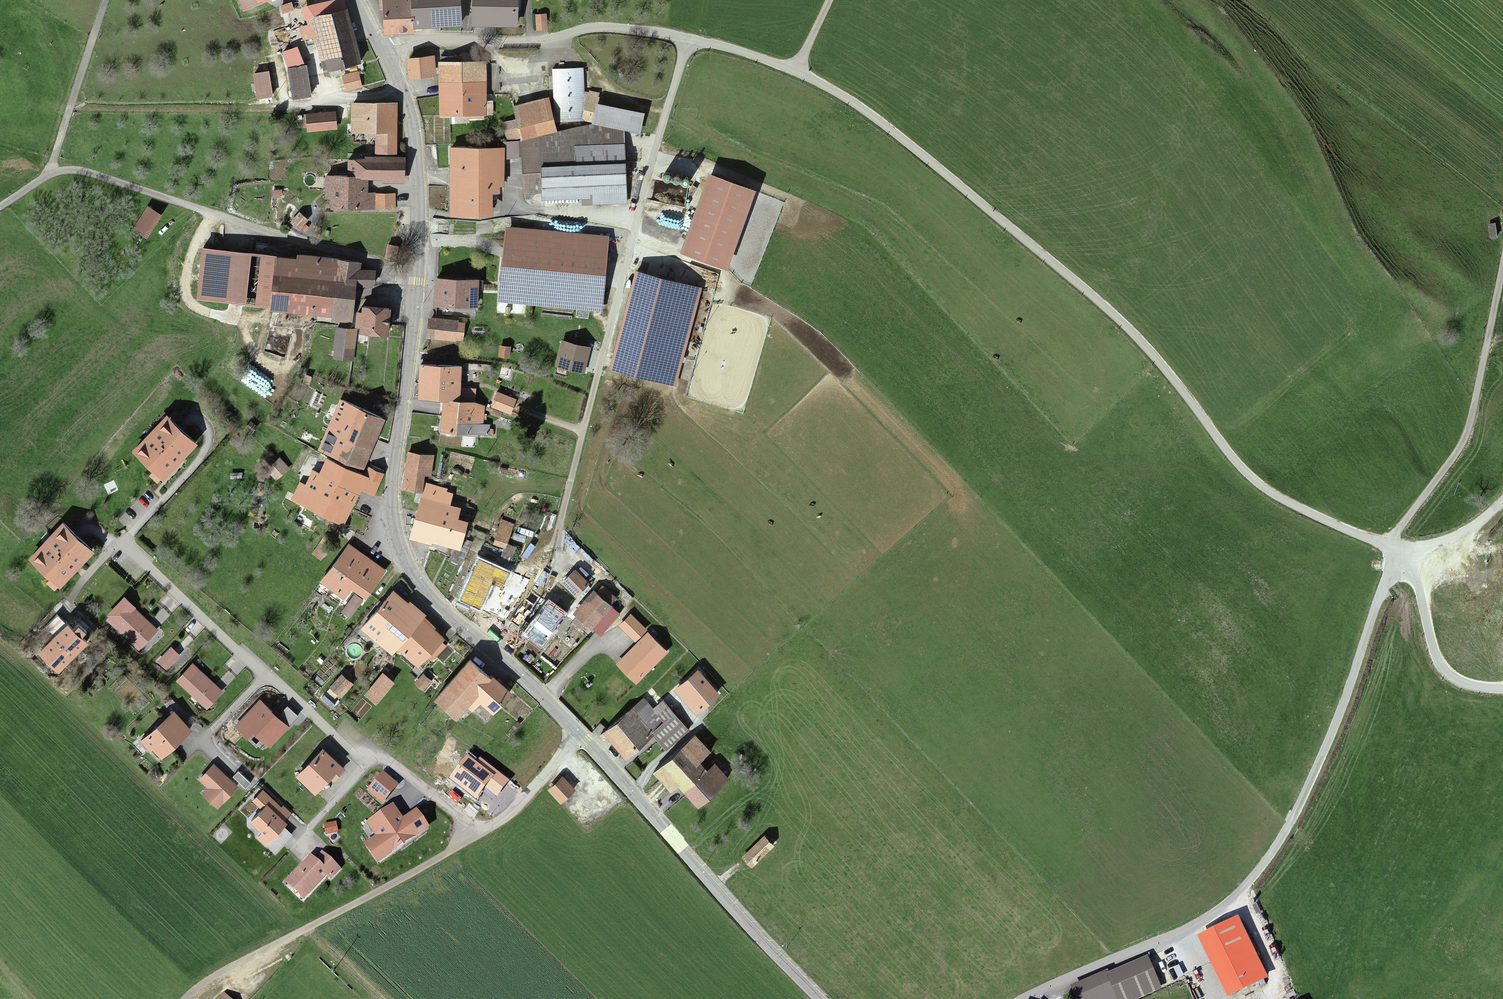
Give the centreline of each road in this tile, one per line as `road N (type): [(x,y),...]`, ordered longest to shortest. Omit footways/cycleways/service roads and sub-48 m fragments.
road 1 (unclassified): [(1502,688),(1466,684),(1444,670),(1401,556),(1268,493),(1115,317),(851,101),(728,49),(631,29),(588,28),(557,41),(409,45),(384,53)]
road 2 (secondary): [(400,88),(416,167),(418,228),(392,503),(396,532),(435,605),(578,734)]
road 3 (track): [(1020,998),(1189,928),(1244,886),(1298,809),(1383,588),(1404,560)]
road 4 (residential): [(476,834),(382,759),(357,762),(120,545)]
road 5 (track): [(417,273),(47,168)]
road 6 (secondary): [(578,734),(817,998)]
road 7 (residential): [(476,834),(187,998)]
road 8 (track): [(1388,547),(1467,431),(1502,264)]
road 9 (track): [(275,110),(68,108)]
road 10 (residential): [(578,734),(519,808),(476,834)]
road 11 (track): [(664,113),(617,98),(560,40)]
road 12 (residential): [(400,88),(275,110)]
road 13 (track): [(68,108),(47,168),(0,205)]

